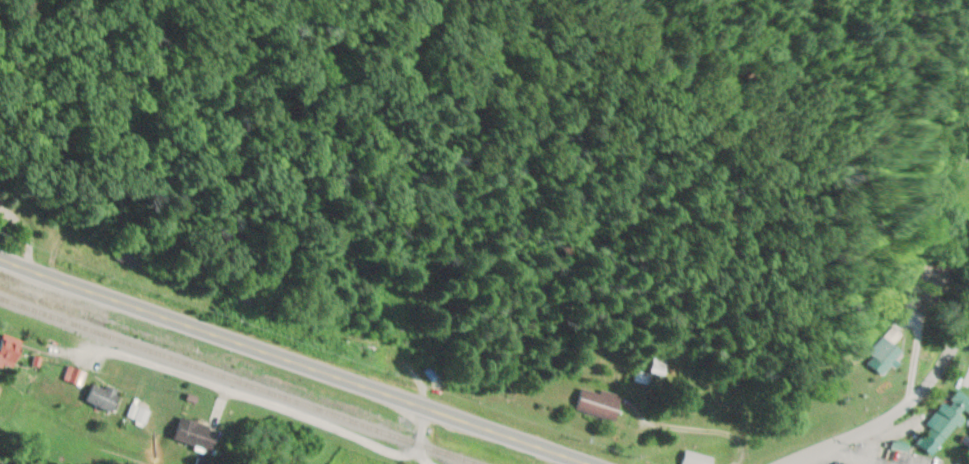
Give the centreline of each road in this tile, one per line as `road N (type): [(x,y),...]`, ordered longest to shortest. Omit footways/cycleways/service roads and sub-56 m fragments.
road 1 (primary): [(0,256),(593,463)]
road 2 (residential): [(435,463),(97,339)]
road 3 (residential): [(782,463),(906,404),(968,314)]

